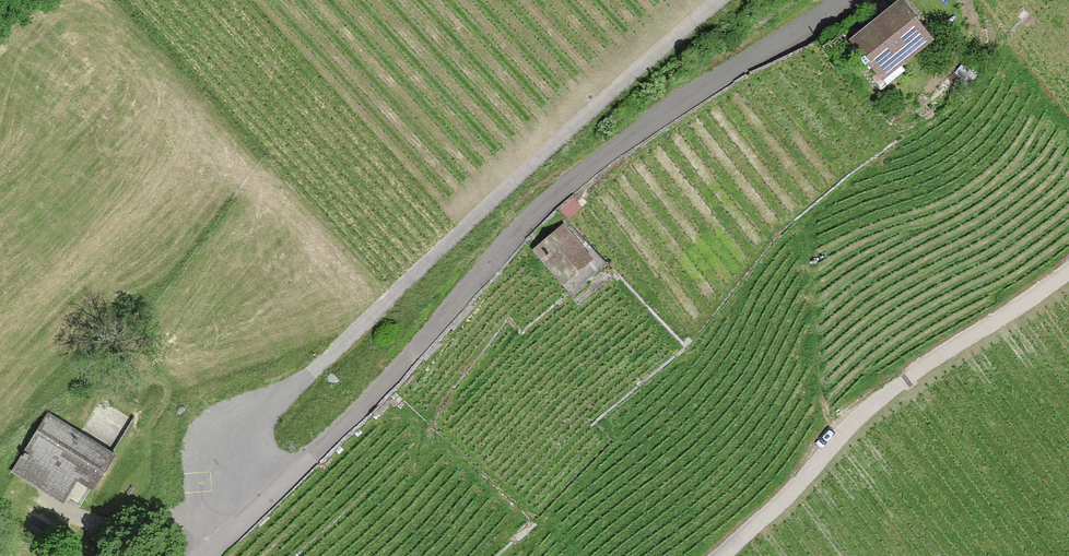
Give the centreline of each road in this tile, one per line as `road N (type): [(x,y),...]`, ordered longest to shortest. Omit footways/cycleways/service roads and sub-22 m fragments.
road 1 (unclassified): [(197,555),(527,215),(601,151),(821,0)]
road 2 (track): [(254,502),(235,454),(732,0)]

